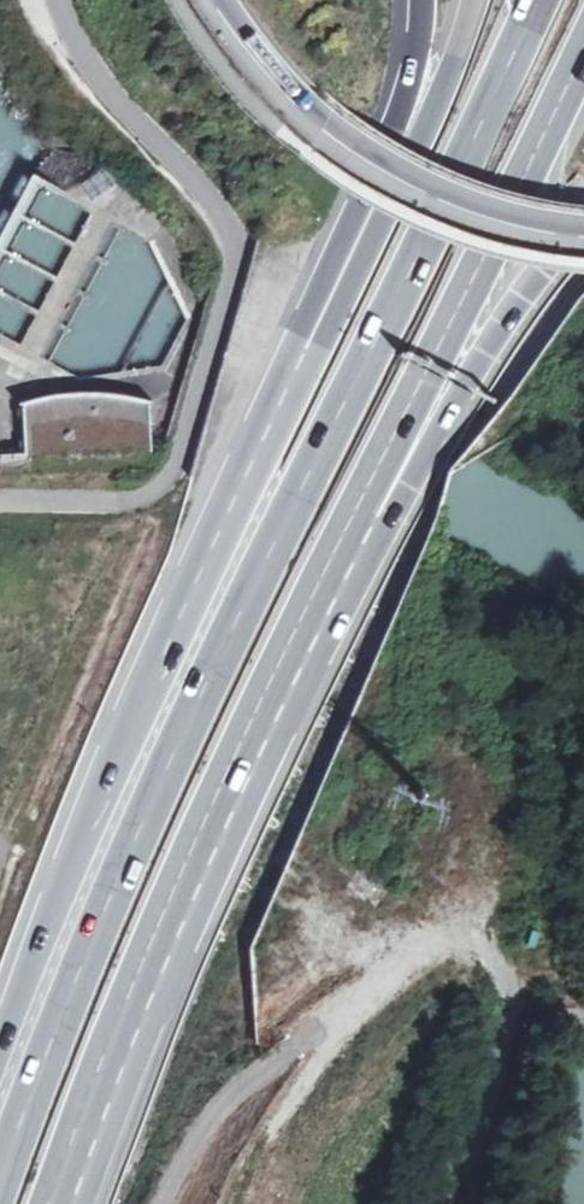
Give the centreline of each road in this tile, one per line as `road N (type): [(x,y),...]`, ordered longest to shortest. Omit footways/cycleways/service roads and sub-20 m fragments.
road 1 (motorway): [(542,0),(163,777),(0,1174)]
road 2 (motorway): [(334,287),(97,802),(0,1053)]
road 3 (motorway): [(61,1203),(167,934),(350,540)]
road 4 (motorway): [(350,540),(583,52)]
road 5 (motorway): [(225,0),(301,95),(379,157),(469,200),(583,226)]
road 6 (motorway): [(350,540),(503,327),(583,229)]
road 7 (motorway): [(474,0),(439,97),(334,287)]
road 8 (motorway): [(416,0),(404,95),(334,287)]

